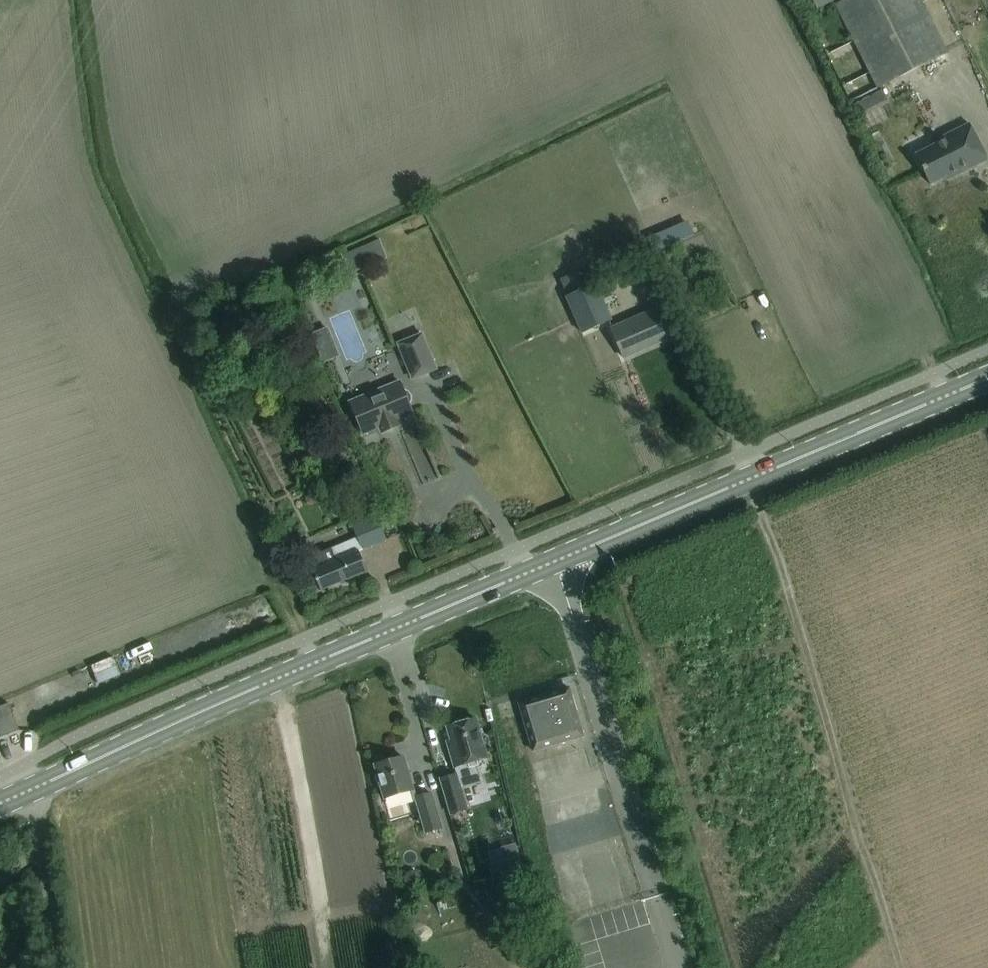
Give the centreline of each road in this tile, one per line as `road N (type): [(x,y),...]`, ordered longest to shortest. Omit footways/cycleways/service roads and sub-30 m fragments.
road 1 (secondary): [(987,378),(0,801)]

